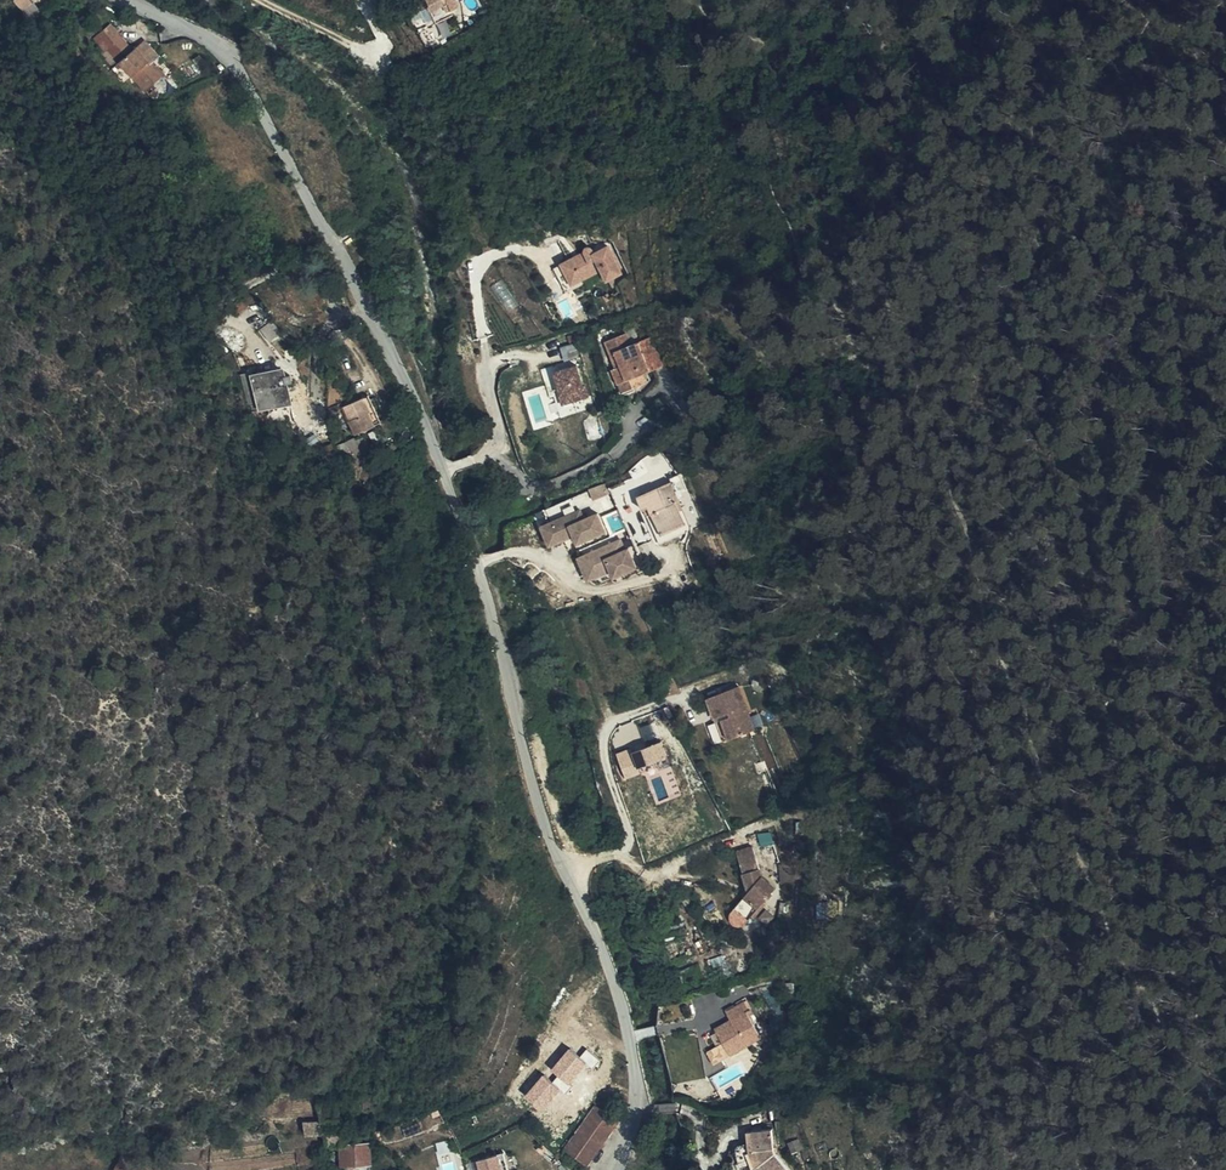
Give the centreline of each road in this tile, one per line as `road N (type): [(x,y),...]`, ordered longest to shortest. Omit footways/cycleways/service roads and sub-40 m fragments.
road 1 (unclassified): [(615,1169),(629,1145),(638,1090),(624,1011),(601,939),(541,810),(487,601),(429,429),(357,279),(238,67),(210,39),(127,0)]

